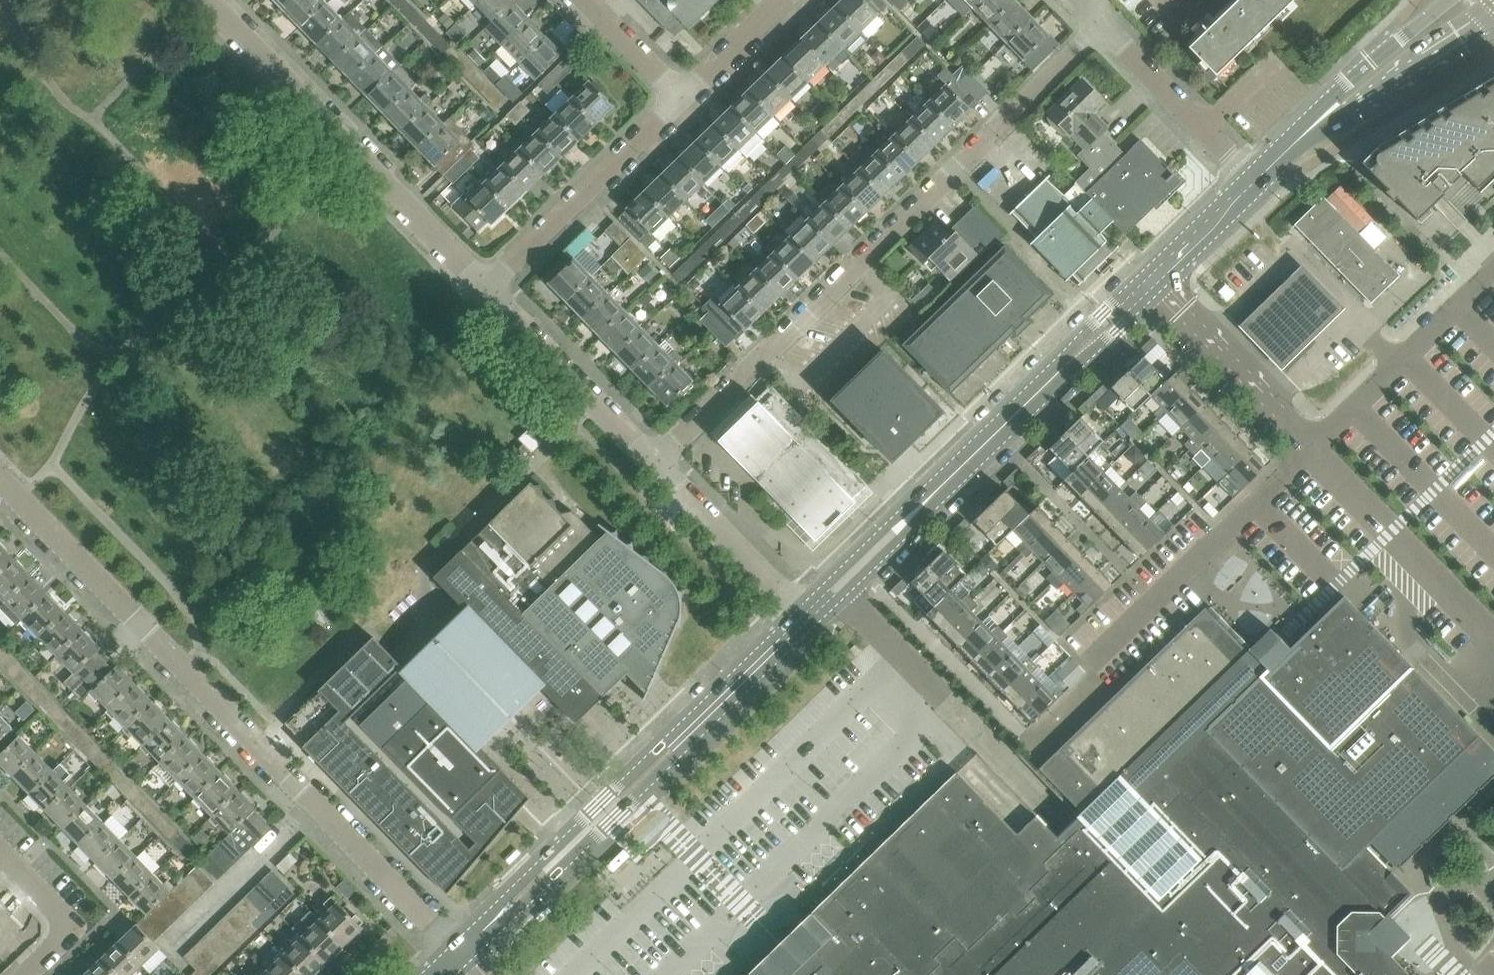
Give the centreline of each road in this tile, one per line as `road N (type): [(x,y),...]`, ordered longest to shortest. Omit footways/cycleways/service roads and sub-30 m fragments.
road 1 (residential): [(460,955),(0,481)]
road 2 (residential): [(652,466),(1100,26)]
road 3 (residential): [(481,288),(203,0)]
road 4 (tertiary): [(804,619),(1069,362)]
road 5 (residential): [(1090,664),(1312,450)]
road 6 (tertiary): [(460,955),(488,941),(670,766),(673,748)]
road 7 (tertiary): [(673,748),(651,753),(503,895),(460,955)]
road 8 (residential): [(481,288),(683,102)]
road 9 (unclassified): [(1493,639),(1312,450)]
road 10 (residential): [(1493,275),(1312,450)]
road 11 (residential): [(652,466),(481,288)]
road 12 (unclassified): [(1312,450),(1148,287)]
road 13 (residential): [(1256,181),(1100,26)]
road 14 (residential): [(804,619),(652,466)]
road 15 (tertiary): [(1317,123),(1493,18)]
road 16 (tertiary): [(673,748),(804,619)]
road 17 (tertiary): [(1449,0),(1335,96),(1317,123)]
road 18 (residential): [(0,846),(73,919),(18,974)]
road 19 (tertiary): [(1148,287),(1256,181)]
road 20 (residential): [(683,102),(785,0)]
road 21 (residential): [(683,102),(587,0)]

